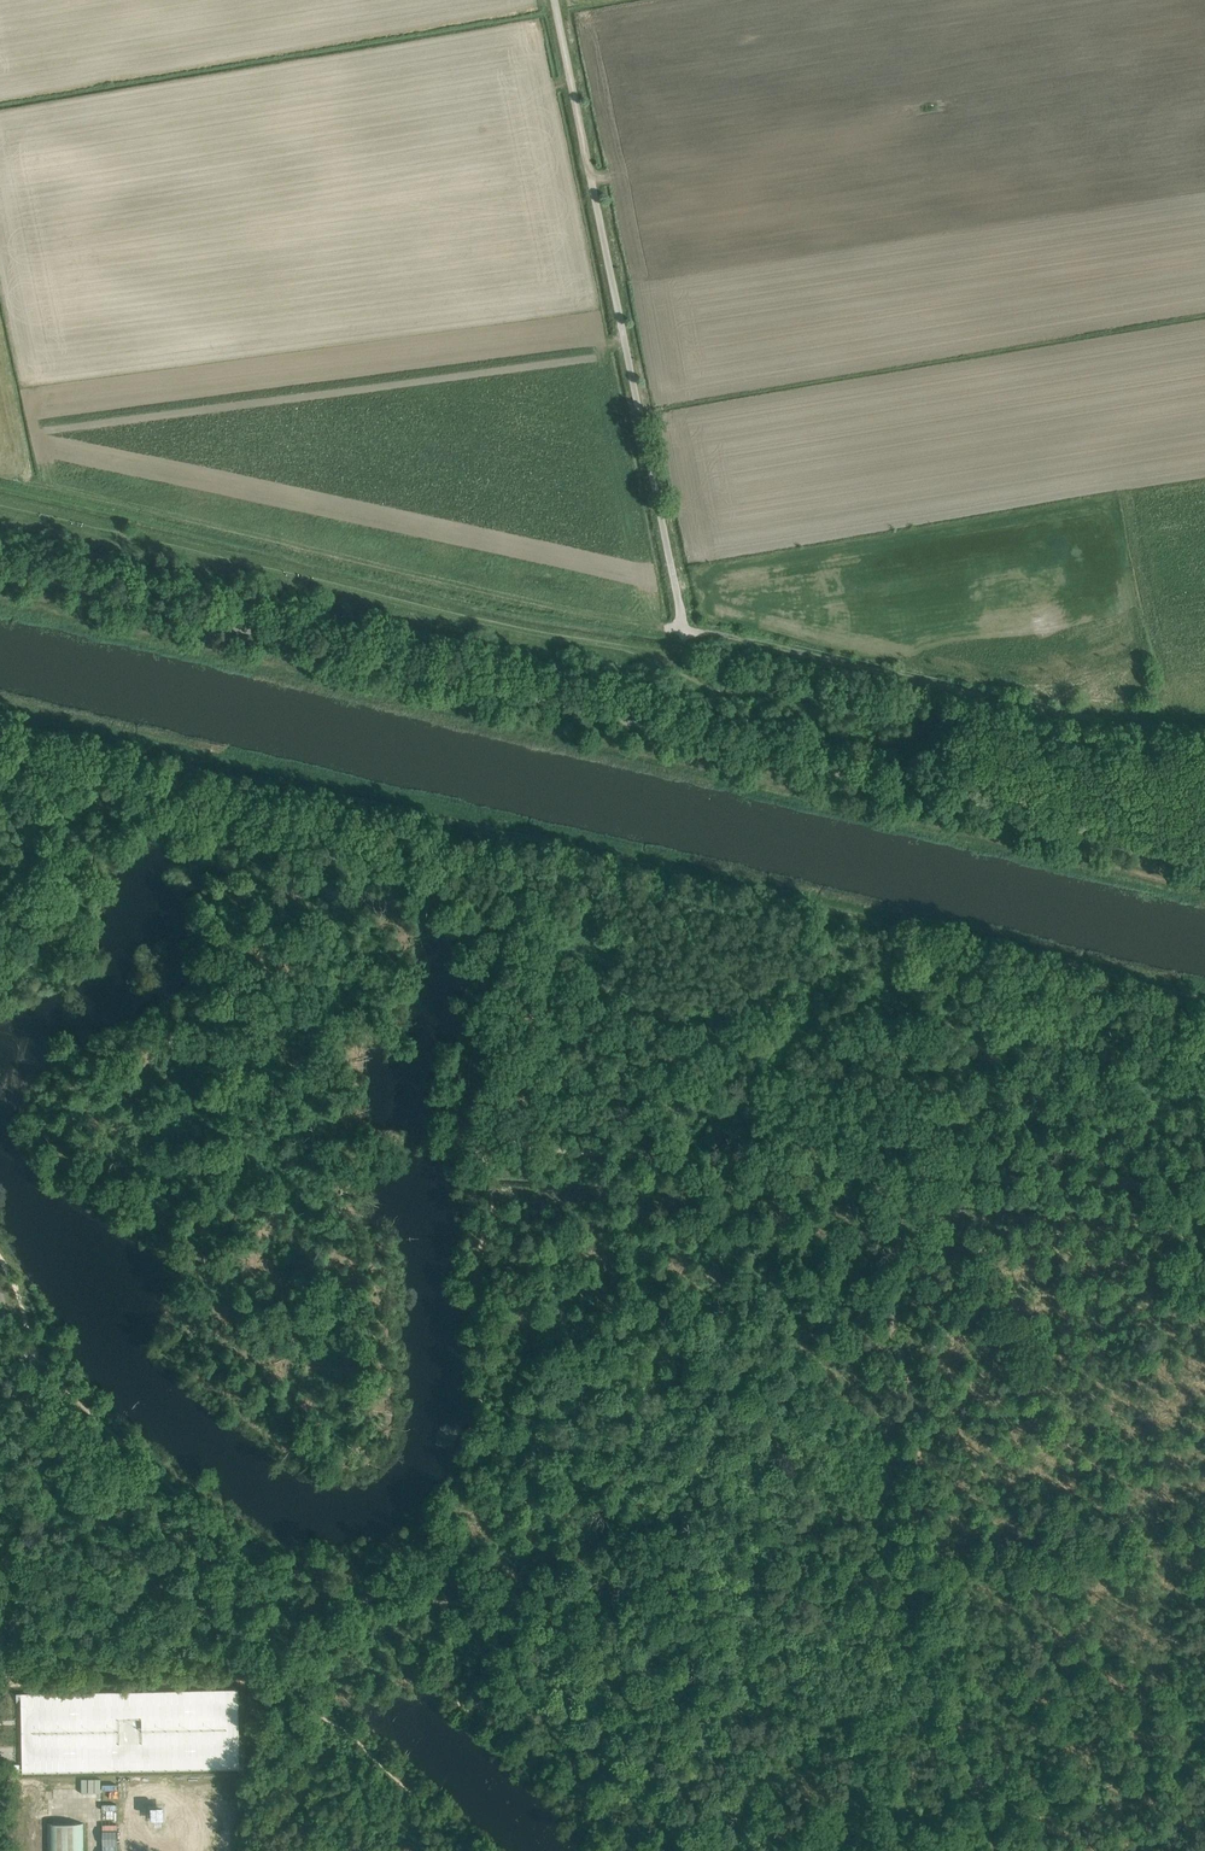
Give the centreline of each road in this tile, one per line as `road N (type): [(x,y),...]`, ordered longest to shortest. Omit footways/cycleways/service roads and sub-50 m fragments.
road 1 (track): [(492,1150),(1204,1187)]
road 2 (unclassified): [(683,629),(554,0)]
road 3 (track): [(894,1293),(918,1440),(916,1549),(996,1817)]

